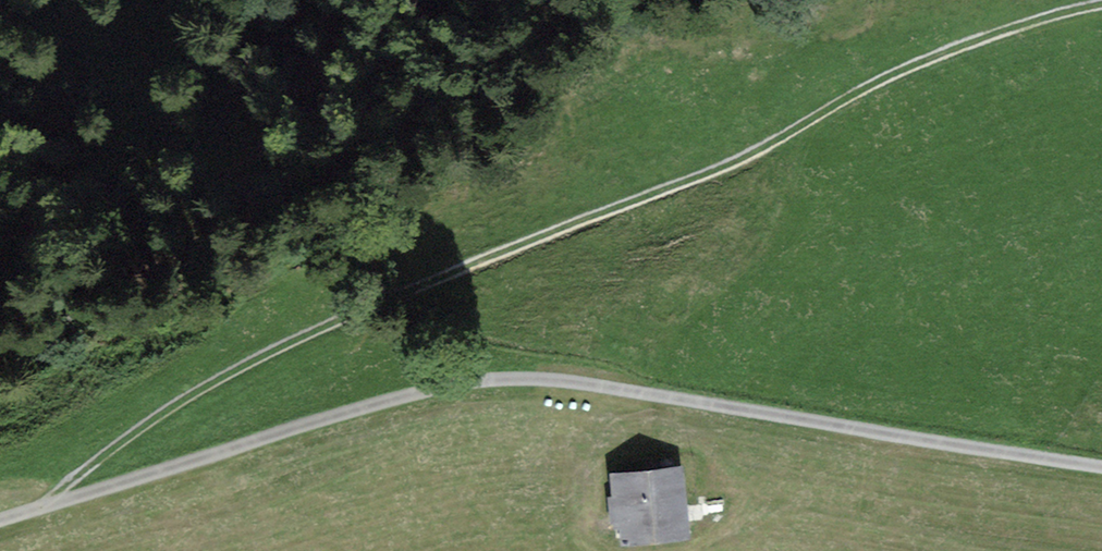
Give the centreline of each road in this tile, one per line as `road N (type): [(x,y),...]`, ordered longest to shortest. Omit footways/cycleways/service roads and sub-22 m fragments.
road 1 (track): [(47,510),(198,393),(376,310),(759,155),(872,79),(1101,7)]
road 2 (track): [(1101,468),(529,381),(406,400),(0,524)]

